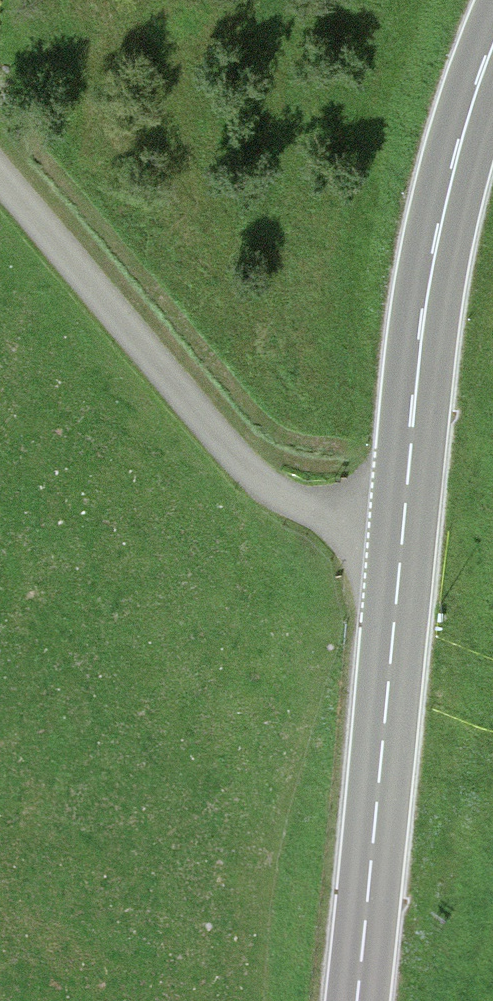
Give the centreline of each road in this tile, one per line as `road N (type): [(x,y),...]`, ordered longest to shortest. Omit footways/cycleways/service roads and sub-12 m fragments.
road 1 (primary): [(357,1000),(424,307),(441,215),(492,48)]
road 2 (track): [(403,525),(316,510),(267,487),(0,174)]

